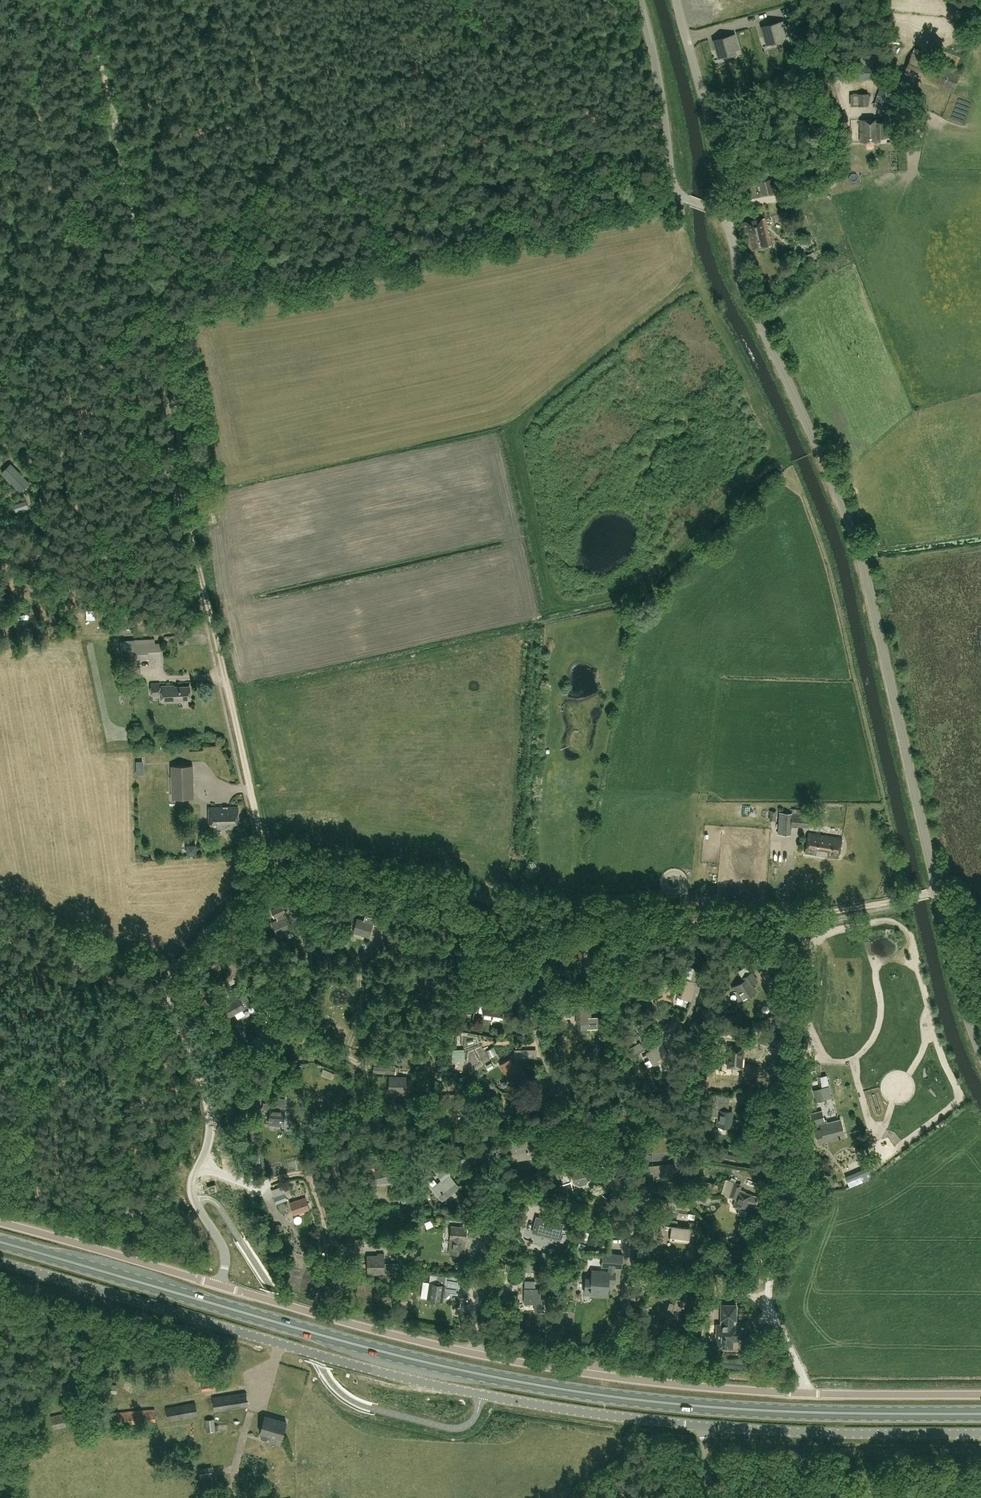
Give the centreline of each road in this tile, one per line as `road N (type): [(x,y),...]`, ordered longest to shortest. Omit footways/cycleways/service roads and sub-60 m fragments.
road 1 (primary): [(0,1242),(350,1343),(583,1392),(775,1411),(980,1414)]
road 2 (track): [(269,863),(92,0)]
road 3 (track): [(783,459),(642,595),(551,617),(508,426),(697,276),(686,199)]
road 4 (unclassified): [(699,1424),(429,1383),(0,1262)]
road 5 (unclassified): [(937,890),(855,540),(755,314),(722,217)]
road 6 (track): [(908,897),(758,921),(683,921),(269,863)]
road 7 (unclassified): [(221,1286),(544,1366),(804,1392)]
road 8 (unclassified): [(803,915),(793,1078),(800,1179),(768,1300),(804,1392)]
road 9 (unclassified): [(980,1433),(699,1424)]
road 10 (track): [(208,628),(43,633),(0,560)]
road 11 (unclassified): [(722,217),(674,187),(641,0)]
road 12 (unclassified): [(0,1221),(221,1286)]
road 13 (unclassified): [(722,217),(721,175),(677,0)]
road 14 (unclassified): [(221,1286),(224,1250),(192,1189),(210,1134),(202,1085)]
road 15 (track): [(697,276),(783,459)]
road 16 (track): [(150,997),(269,863)]
road 17 (unclassified): [(804,1392),(980,1394)]
road 18 (unclassified): [(980,1051),(937,890)]
road 19 (track): [(160,329),(0,370)]
road 20 (track): [(150,997),(0,936)]

